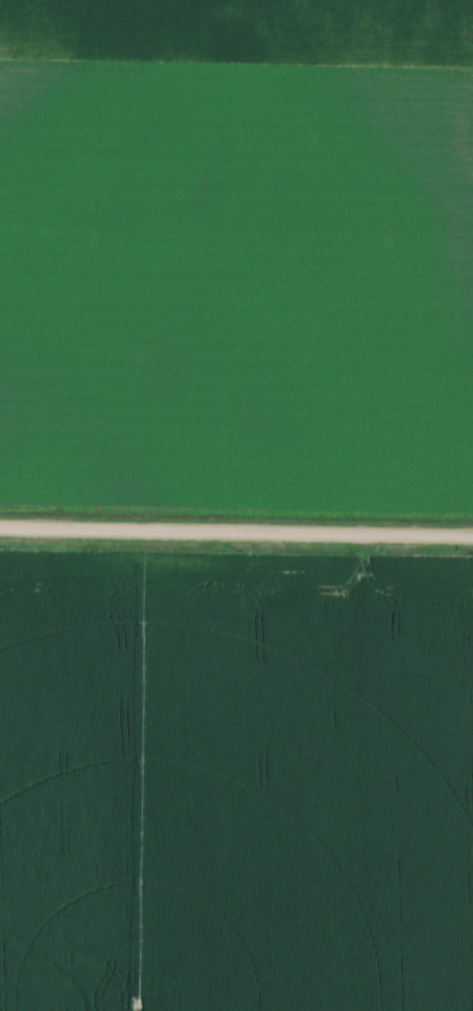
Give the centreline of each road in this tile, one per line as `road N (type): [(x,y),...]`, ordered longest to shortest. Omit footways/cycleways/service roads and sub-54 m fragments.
road 1 (residential): [(0,530),(472,539)]

